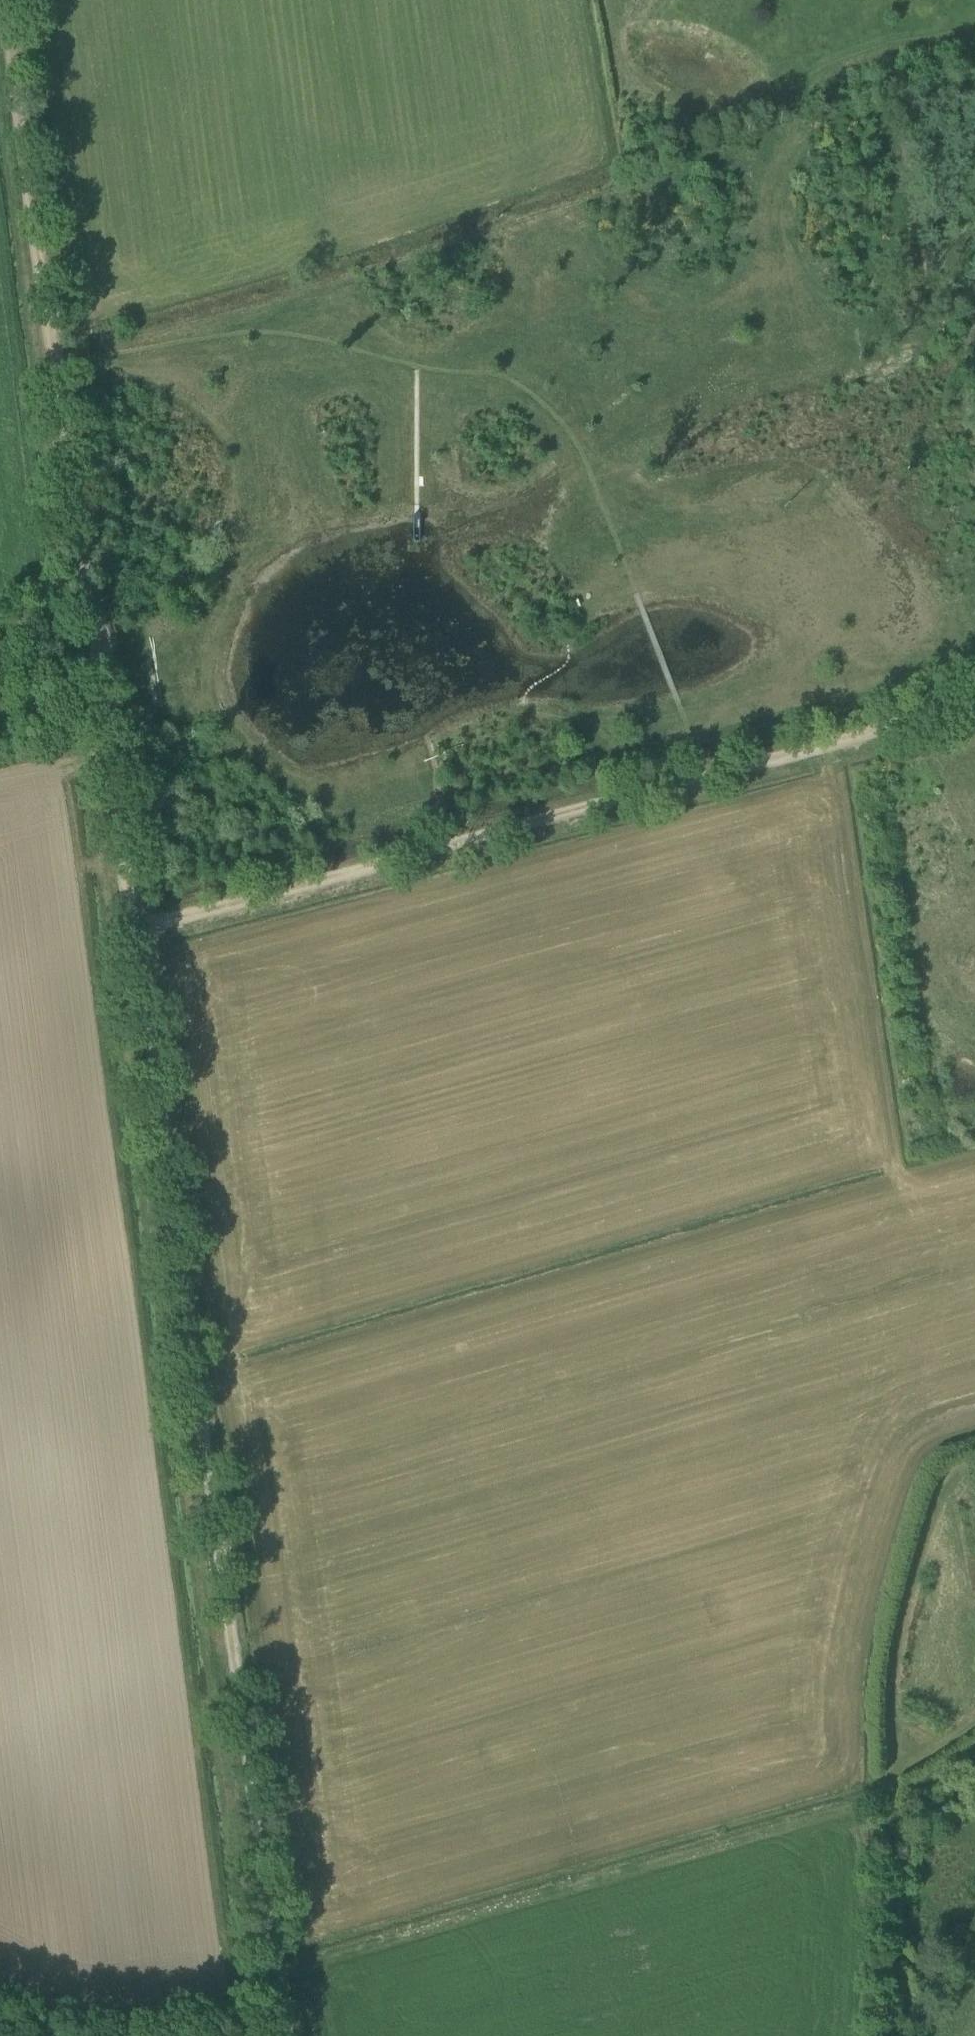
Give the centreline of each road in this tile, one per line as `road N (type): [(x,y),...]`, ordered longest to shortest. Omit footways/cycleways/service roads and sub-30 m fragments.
road 1 (track): [(137,932),(286,2035)]
road 2 (track): [(137,932),(5,0)]
road 3 (track): [(974,703),(137,932)]

